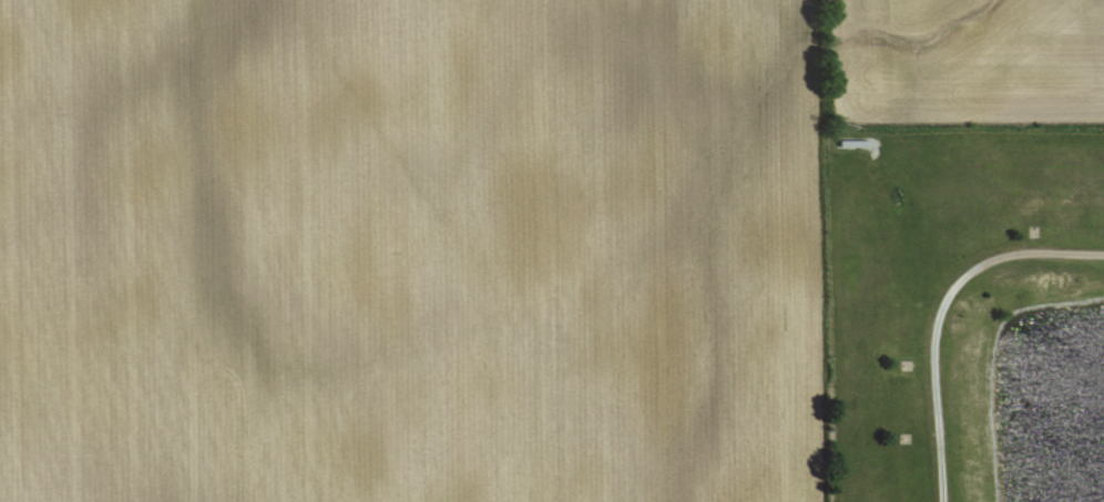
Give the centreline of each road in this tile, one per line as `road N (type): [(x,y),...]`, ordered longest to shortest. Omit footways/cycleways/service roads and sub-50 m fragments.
road 1 (track): [(1103,253),(987,257),(954,284),(931,352),(941,501)]

